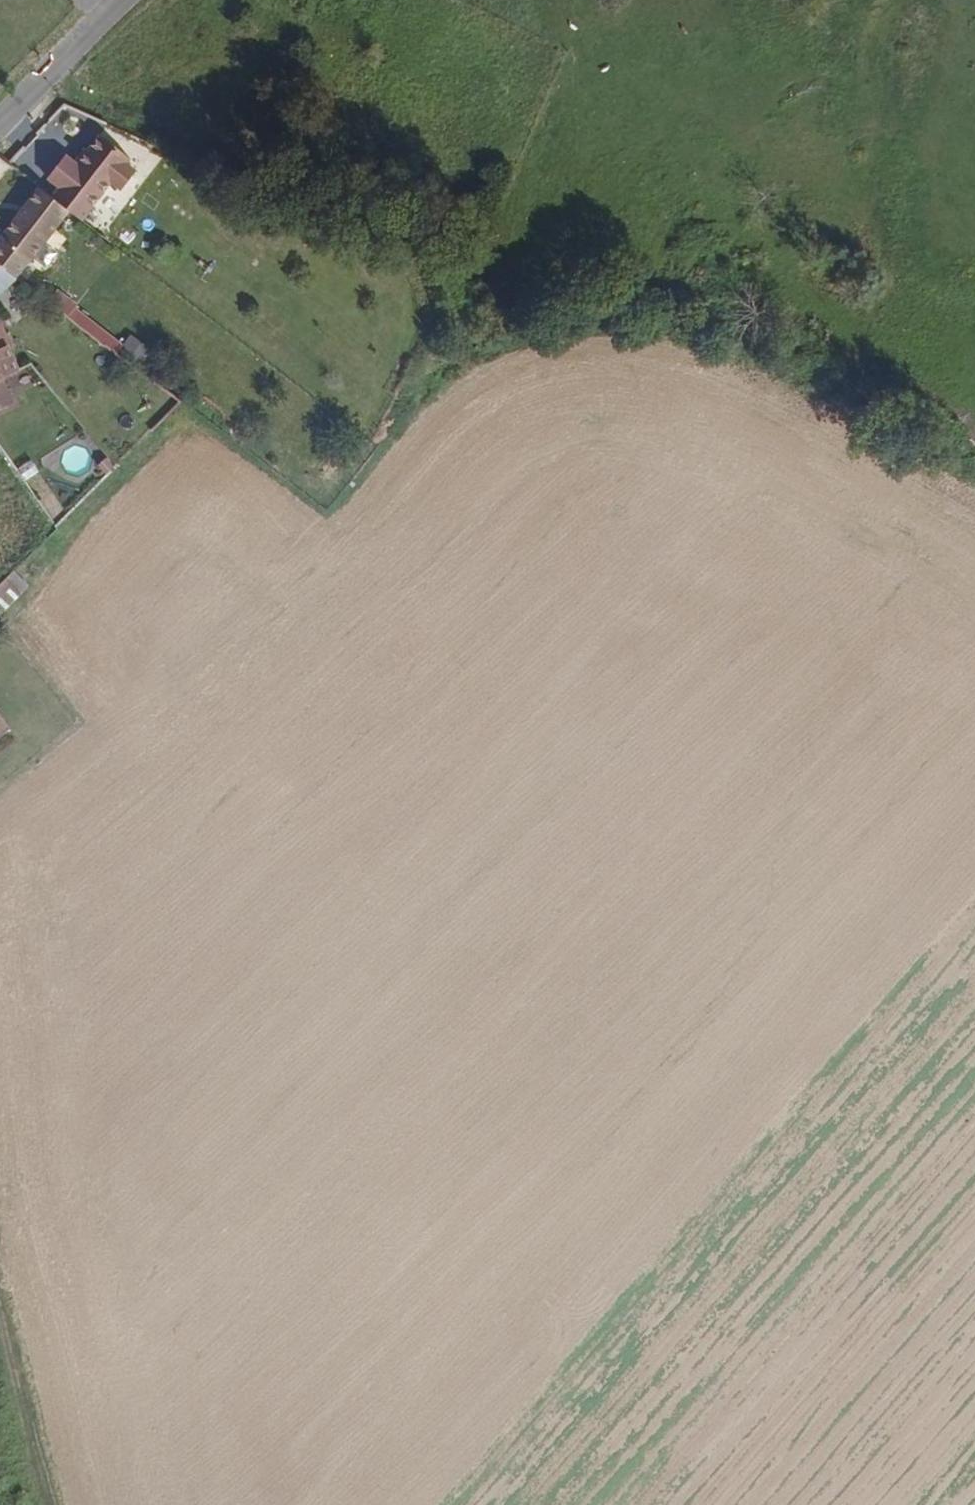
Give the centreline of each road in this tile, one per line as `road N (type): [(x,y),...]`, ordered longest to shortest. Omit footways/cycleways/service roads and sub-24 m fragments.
road 1 (track): [(44,85),(473,265)]
road 2 (track): [(53,1504),(0,1305)]
road 3 (residential): [(130,0),(0,132)]

